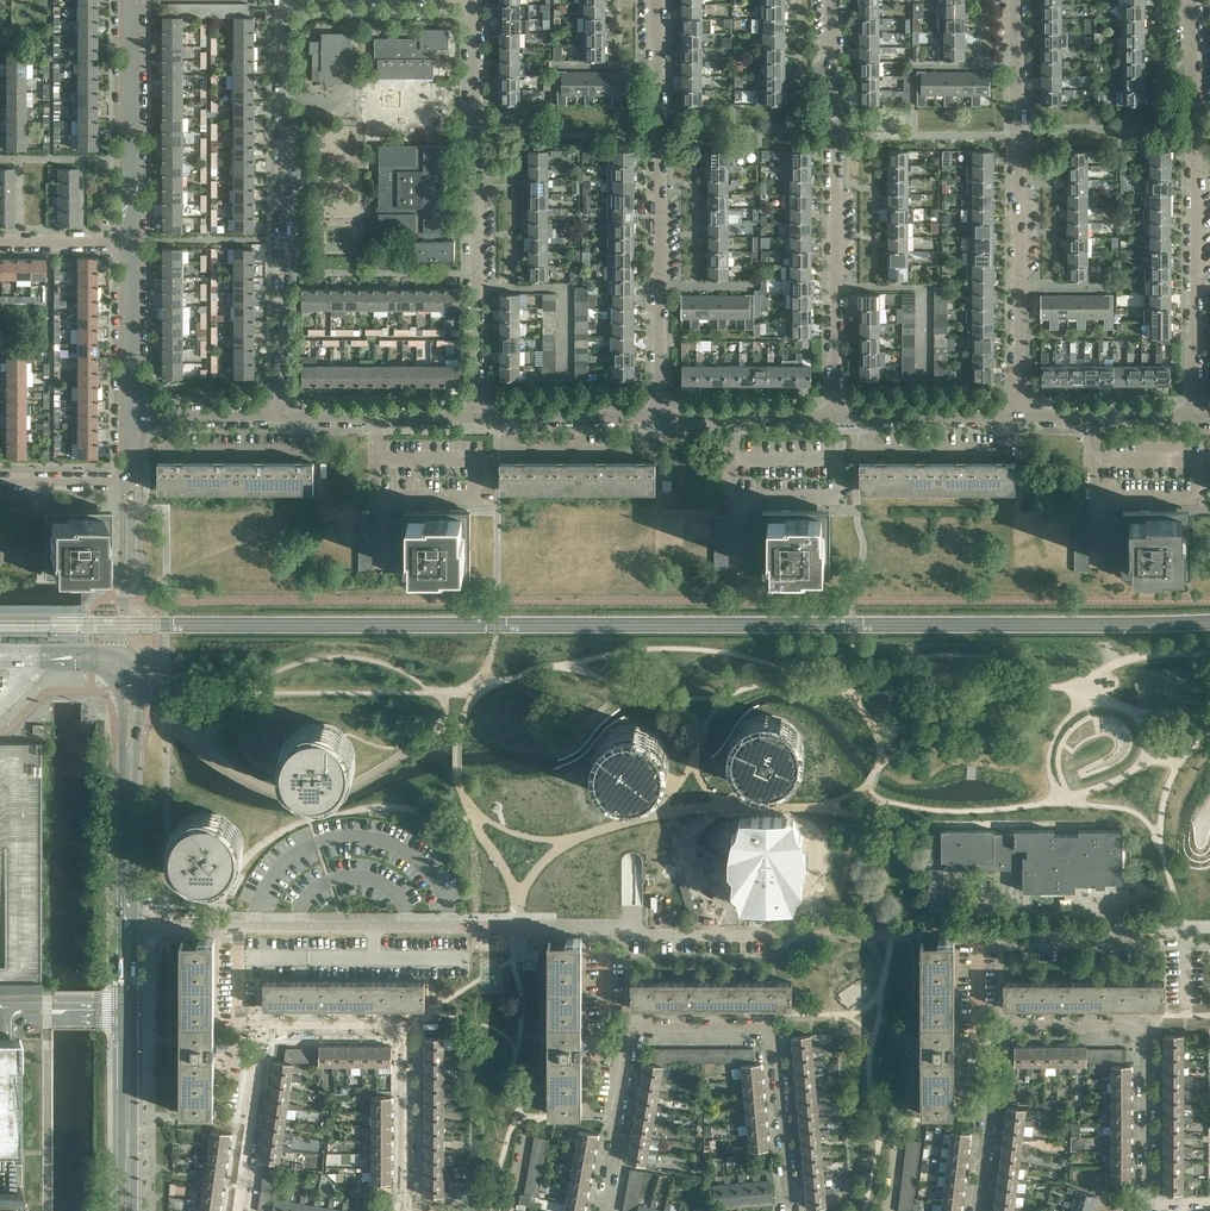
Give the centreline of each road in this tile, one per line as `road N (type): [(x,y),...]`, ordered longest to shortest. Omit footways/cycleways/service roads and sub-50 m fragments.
road 1 (residential): [(126,925),(774,932)]
road 2 (residential): [(1016,416),(1017,0)]
road 3 (residential): [(476,413),(472,0)]
road 4 (residential): [(834,413),(833,0)]
road 5 (residential): [(1194,413),(1193,0)]
road 6 (residential): [(282,413),(282,0)]
road 7 (residential): [(655,412),(658,0)]
road 8 (residential): [(253,1020),(406,1024),(404,1210)]
road 9 (residential): [(788,1210),(774,1032),(630,1026)]
road 10 (residential): [(131,242),(129,0)]
road 11 (residential): [(505,416),(504,448),(638,454),(639,414)]
road 12 (residential): [(865,416),(867,450),(999,450),(1006,415)]
road 13 (tertiary): [(127,1210),(127,1012)]
road 14 (residential): [(1015,934),(1209,928)]
road 15 (residential): [(232,1210),(253,1020)]
road 16 (residential): [(602,1210),(630,1026)]
road 17 (residential): [(978,1210),(1000,1026)]
road 18 (residential): [(300,414),(295,445),(176,448),(171,416)]
road 19 (residential): [(655,412),(834,413)]
road 20 (residential): [(1016,416),(1194,413)]
road 21 (residential): [(300,414),(476,413)]
road 22 (residential): [(1142,1210),(1145,1037)]
road 23 (residential): [(129,415),(131,242)]
road 24 (unclassified): [(115,652),(130,557),(130,485)]
road 25 (residential): [(1000,1026),(1127,1025),(1145,1037)]
road 26 (tertiary): [(126,925),(130,779)]
road 27 (residential): [(865,416),(1006,415)]
road 28 (tertiary): [(130,779),(137,674),(115,652)]
road 29 (residential): [(505,416),(639,414)]
road 30 (residential): [(0,243),(131,242)]
road 31 (residential): [(130,485),(0,483)]
road 32 (unclassified): [(0,1012),(127,1012)]

